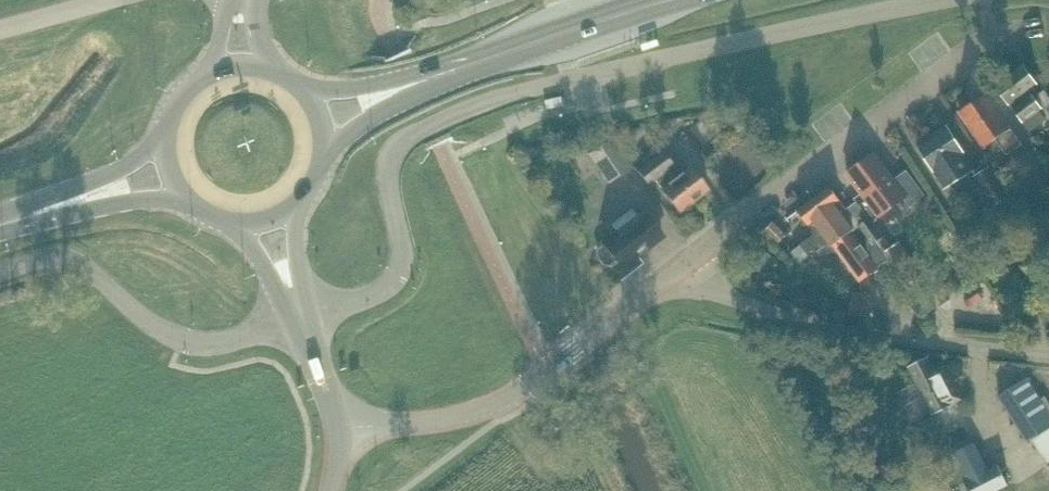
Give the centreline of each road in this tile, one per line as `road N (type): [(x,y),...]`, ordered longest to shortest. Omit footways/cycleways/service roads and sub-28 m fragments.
road 1 (unclassified): [(300,318),(380,290),(396,275),(403,254),(385,166),(419,128),(509,94),(947,0)]
road 2 (residential): [(683,265),(992,35),(1036,27)]
road 3 (residential): [(335,428),(469,416),(546,370),(683,265)]
road 4 (unclassified): [(1048,356),(797,320),(731,298),(683,265)]
road 5 (unclassified): [(0,273),(37,261),(75,262),(162,331),(188,341),(246,336),(300,318)]
road 6 (primary): [(485,60),(665,0)]
road 7 (primary): [(324,154),(365,121),(485,60)]
road 8 (primary): [(485,60),(354,89),(305,91)]
road 9 (primary): [(32,214),(187,198)]
road 10 (primary): [(165,142),(32,214)]

